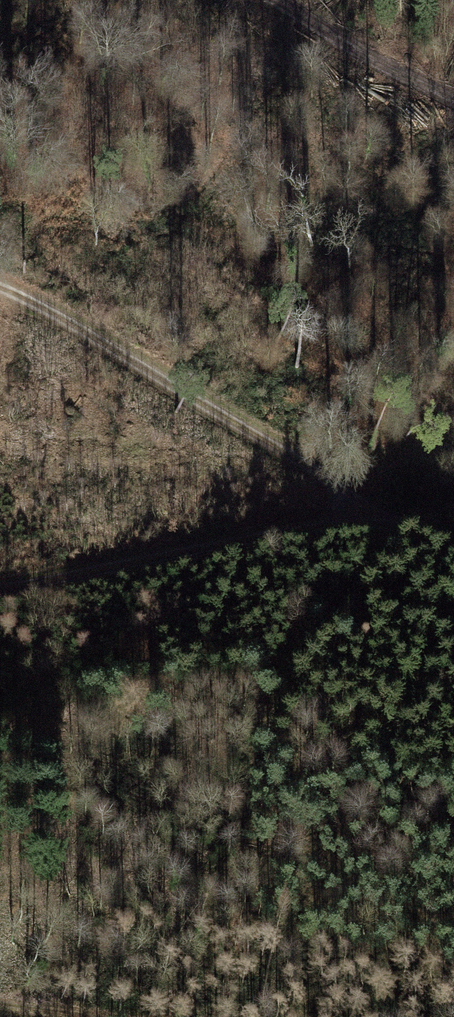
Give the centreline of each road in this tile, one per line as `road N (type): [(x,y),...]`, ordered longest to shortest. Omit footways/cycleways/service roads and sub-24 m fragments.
road 1 (track): [(0,590),(373,520),(453,542)]
road 2 (track): [(0,290),(303,460),(373,520)]
road 3 (track): [(279,0),(453,95)]

